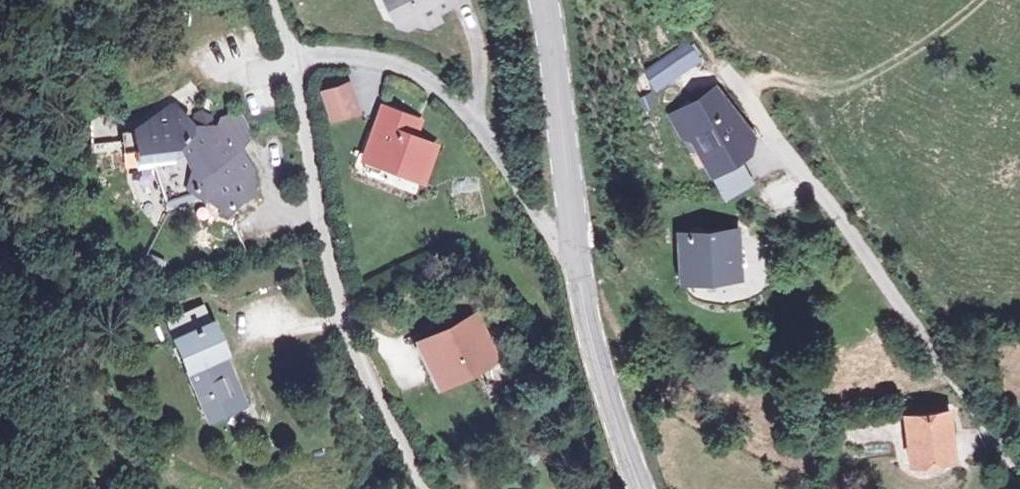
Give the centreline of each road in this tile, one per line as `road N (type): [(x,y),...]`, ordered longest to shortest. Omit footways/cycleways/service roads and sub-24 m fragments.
road 1 (residential): [(745,90),(1019,461)]
road 2 (residential): [(285,54),(353,355),(418,488)]
road 3 (residential): [(571,261),(483,129),(433,82),(380,63),(285,54)]
road 4 (secondary): [(571,261),(550,0)]
road 5 (secondary): [(632,488),(602,408),(571,261)]

